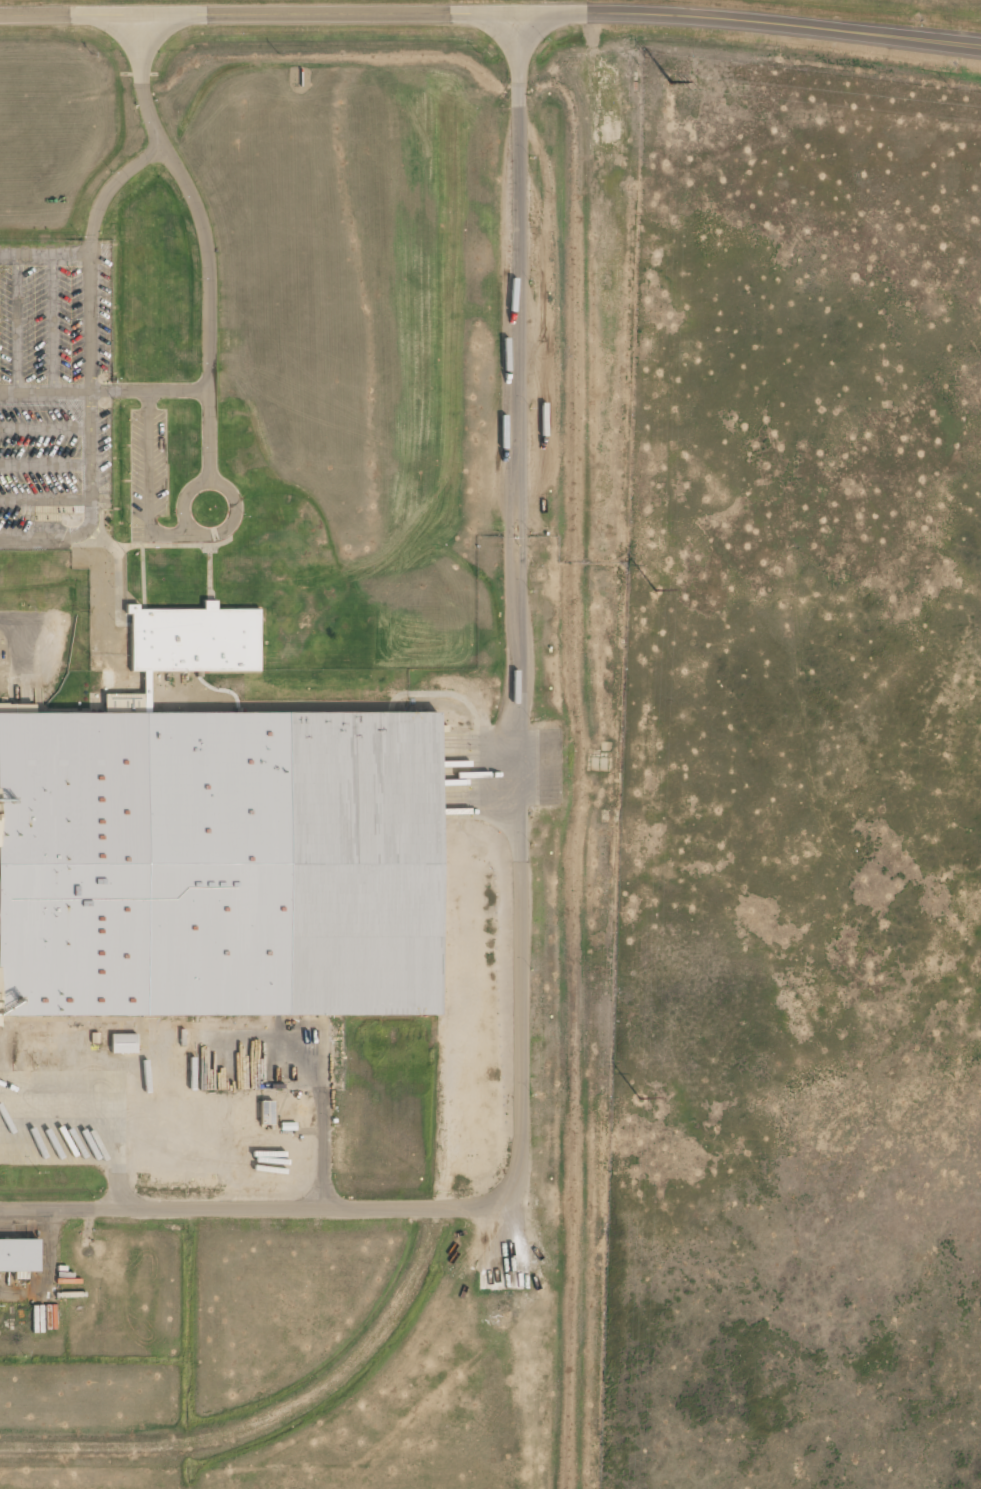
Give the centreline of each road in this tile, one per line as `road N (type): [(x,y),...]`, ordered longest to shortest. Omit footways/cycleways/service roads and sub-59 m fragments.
road 1 (secondary): [(0,15),(662,12),(773,19),(980,50)]

